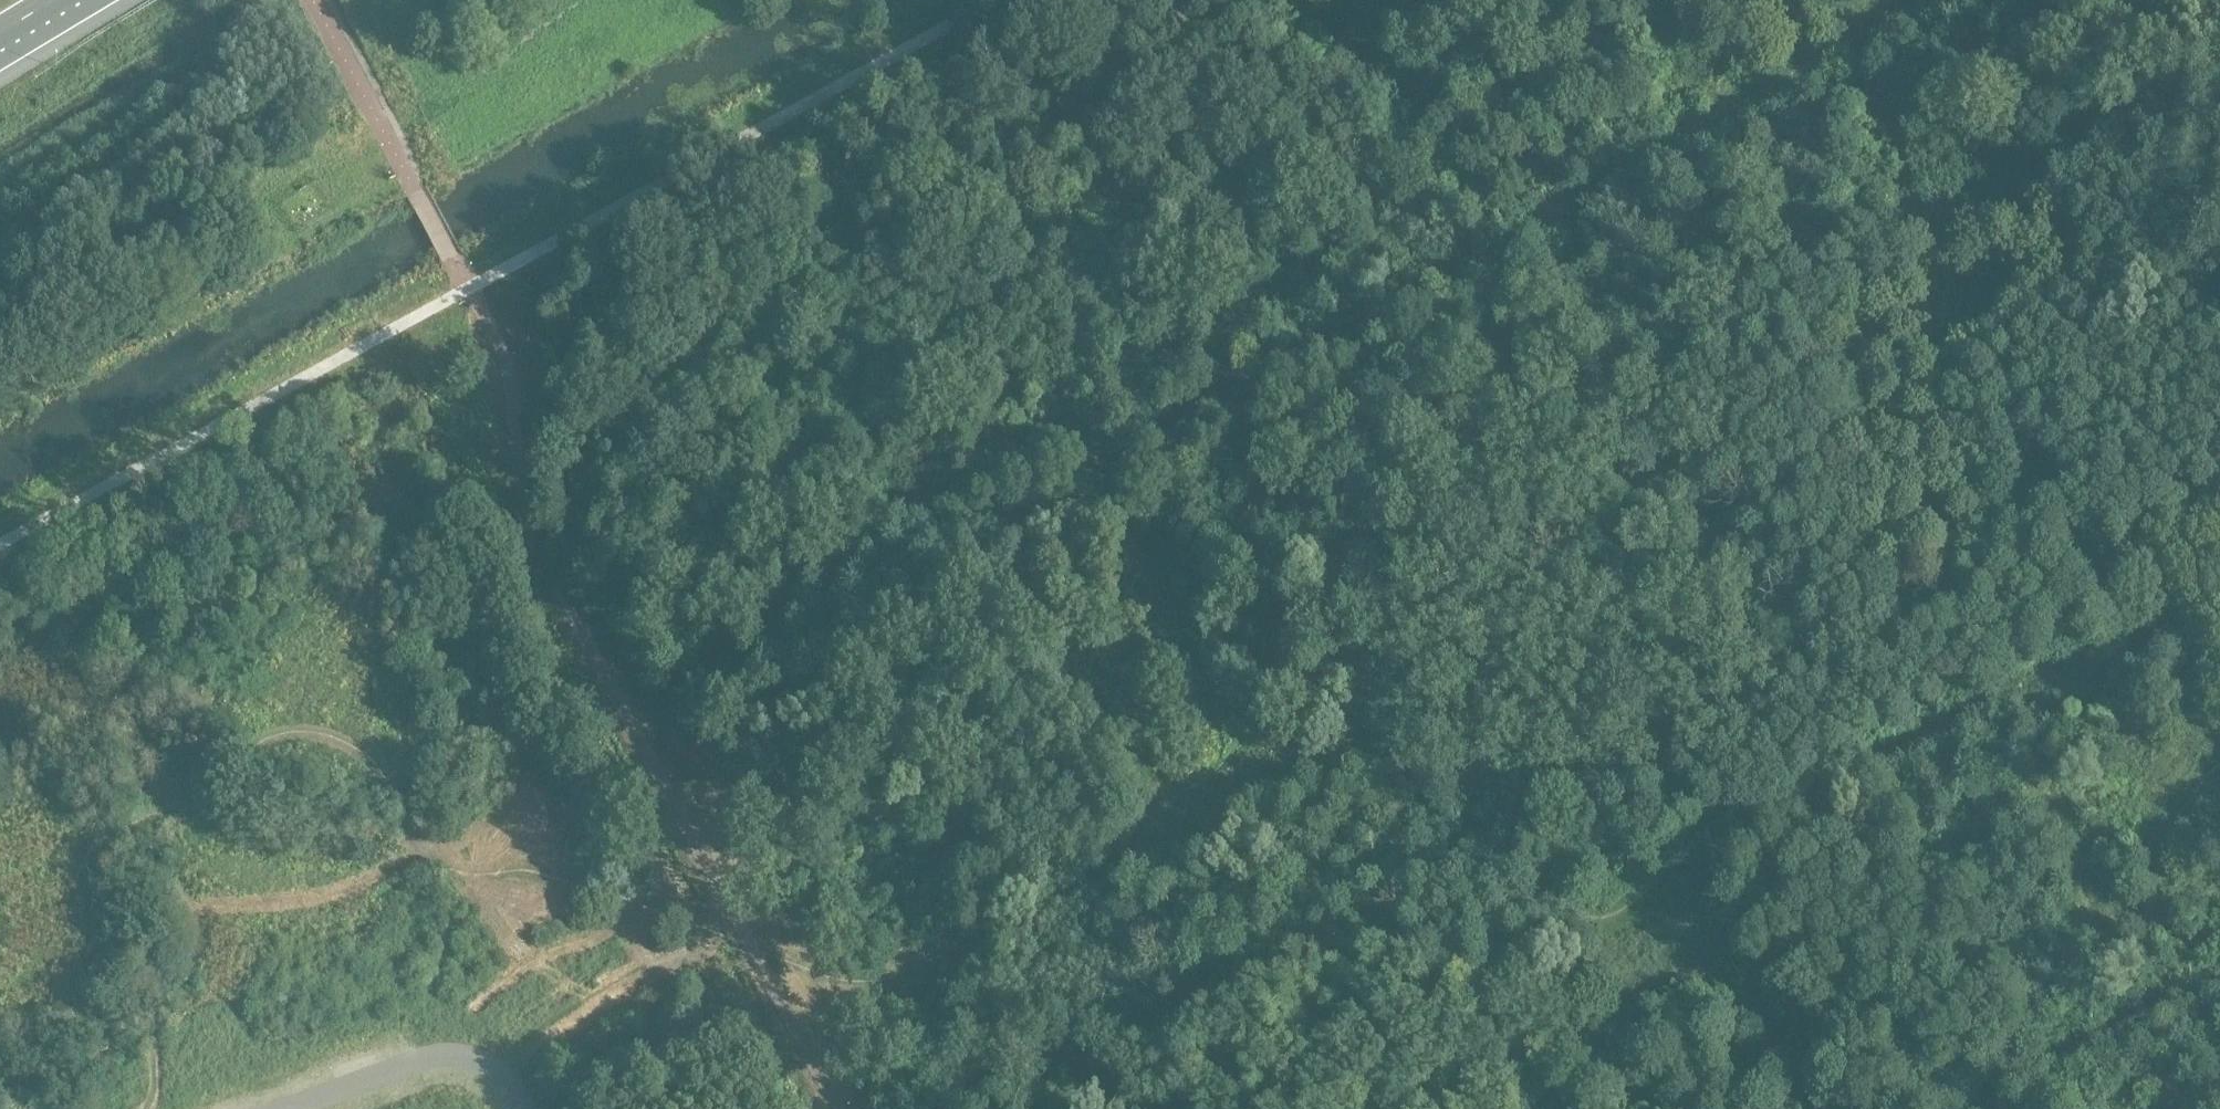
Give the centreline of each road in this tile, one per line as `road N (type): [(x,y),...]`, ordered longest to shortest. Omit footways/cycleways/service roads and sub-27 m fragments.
road 1 (unclassified): [(280,1108),(449,1052),(491,1063),(525,1108)]

